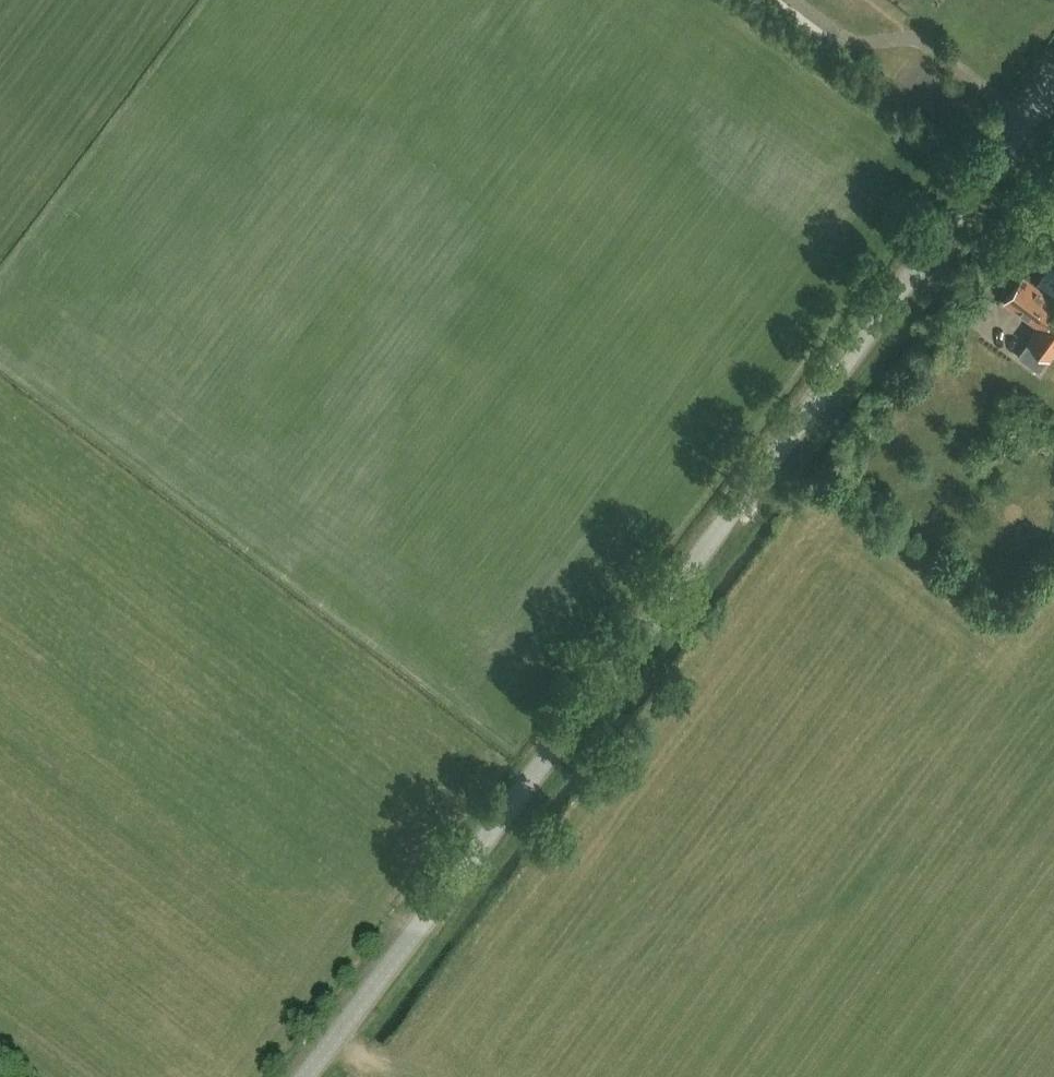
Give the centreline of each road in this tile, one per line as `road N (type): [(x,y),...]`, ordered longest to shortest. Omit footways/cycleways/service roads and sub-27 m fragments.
road 1 (tertiary): [(306,1076),(1053,86)]

